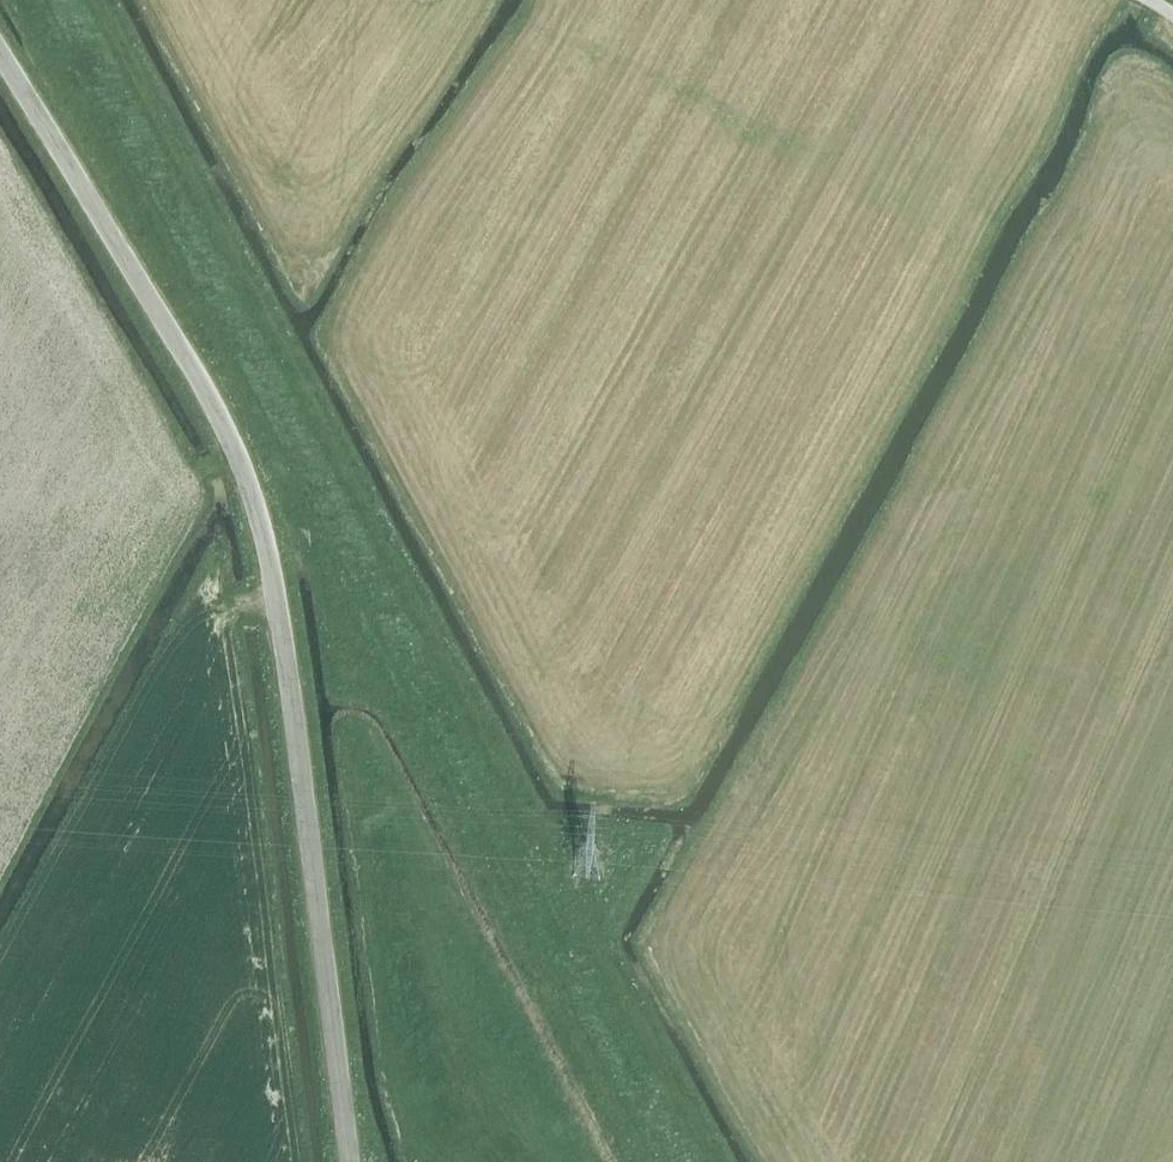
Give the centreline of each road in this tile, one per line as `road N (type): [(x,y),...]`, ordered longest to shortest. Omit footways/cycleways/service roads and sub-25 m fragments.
road 1 (unclassified): [(349,1161),(280,624),(254,500),(215,408),(0,56)]

